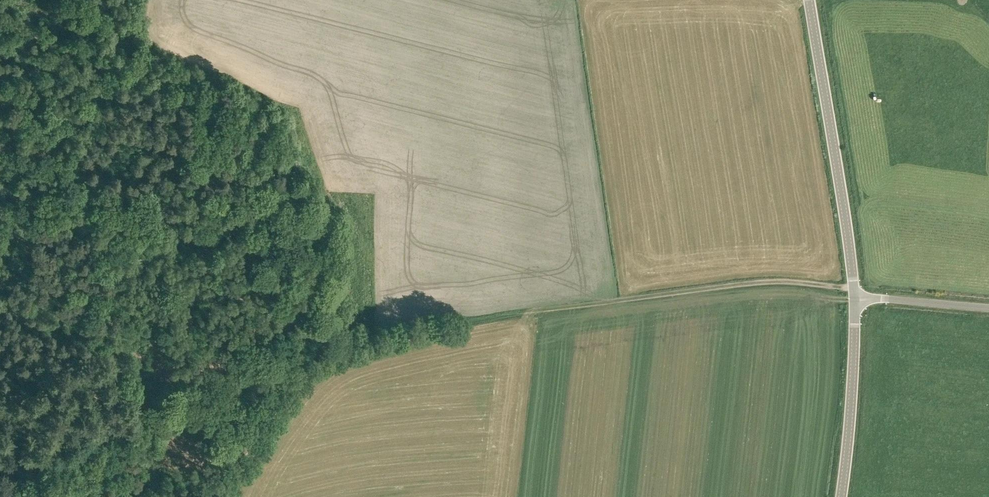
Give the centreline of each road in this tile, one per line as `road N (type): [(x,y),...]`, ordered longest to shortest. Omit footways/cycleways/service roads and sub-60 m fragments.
road 1 (track): [(854,287),(739,283),(545,309),(329,359)]
road 2 (track): [(0,19),(147,81),(270,177),(308,260),(329,359)]
road 3 (track): [(0,122),(16,166),(81,233),(93,409),(88,496)]
road 4 (tertiary): [(856,296),(810,0)]
road 5 (tertiary): [(840,496),(856,296)]
road 6 (track): [(329,359),(219,478)]
road 7 (unclassified): [(988,308),(856,296)]

